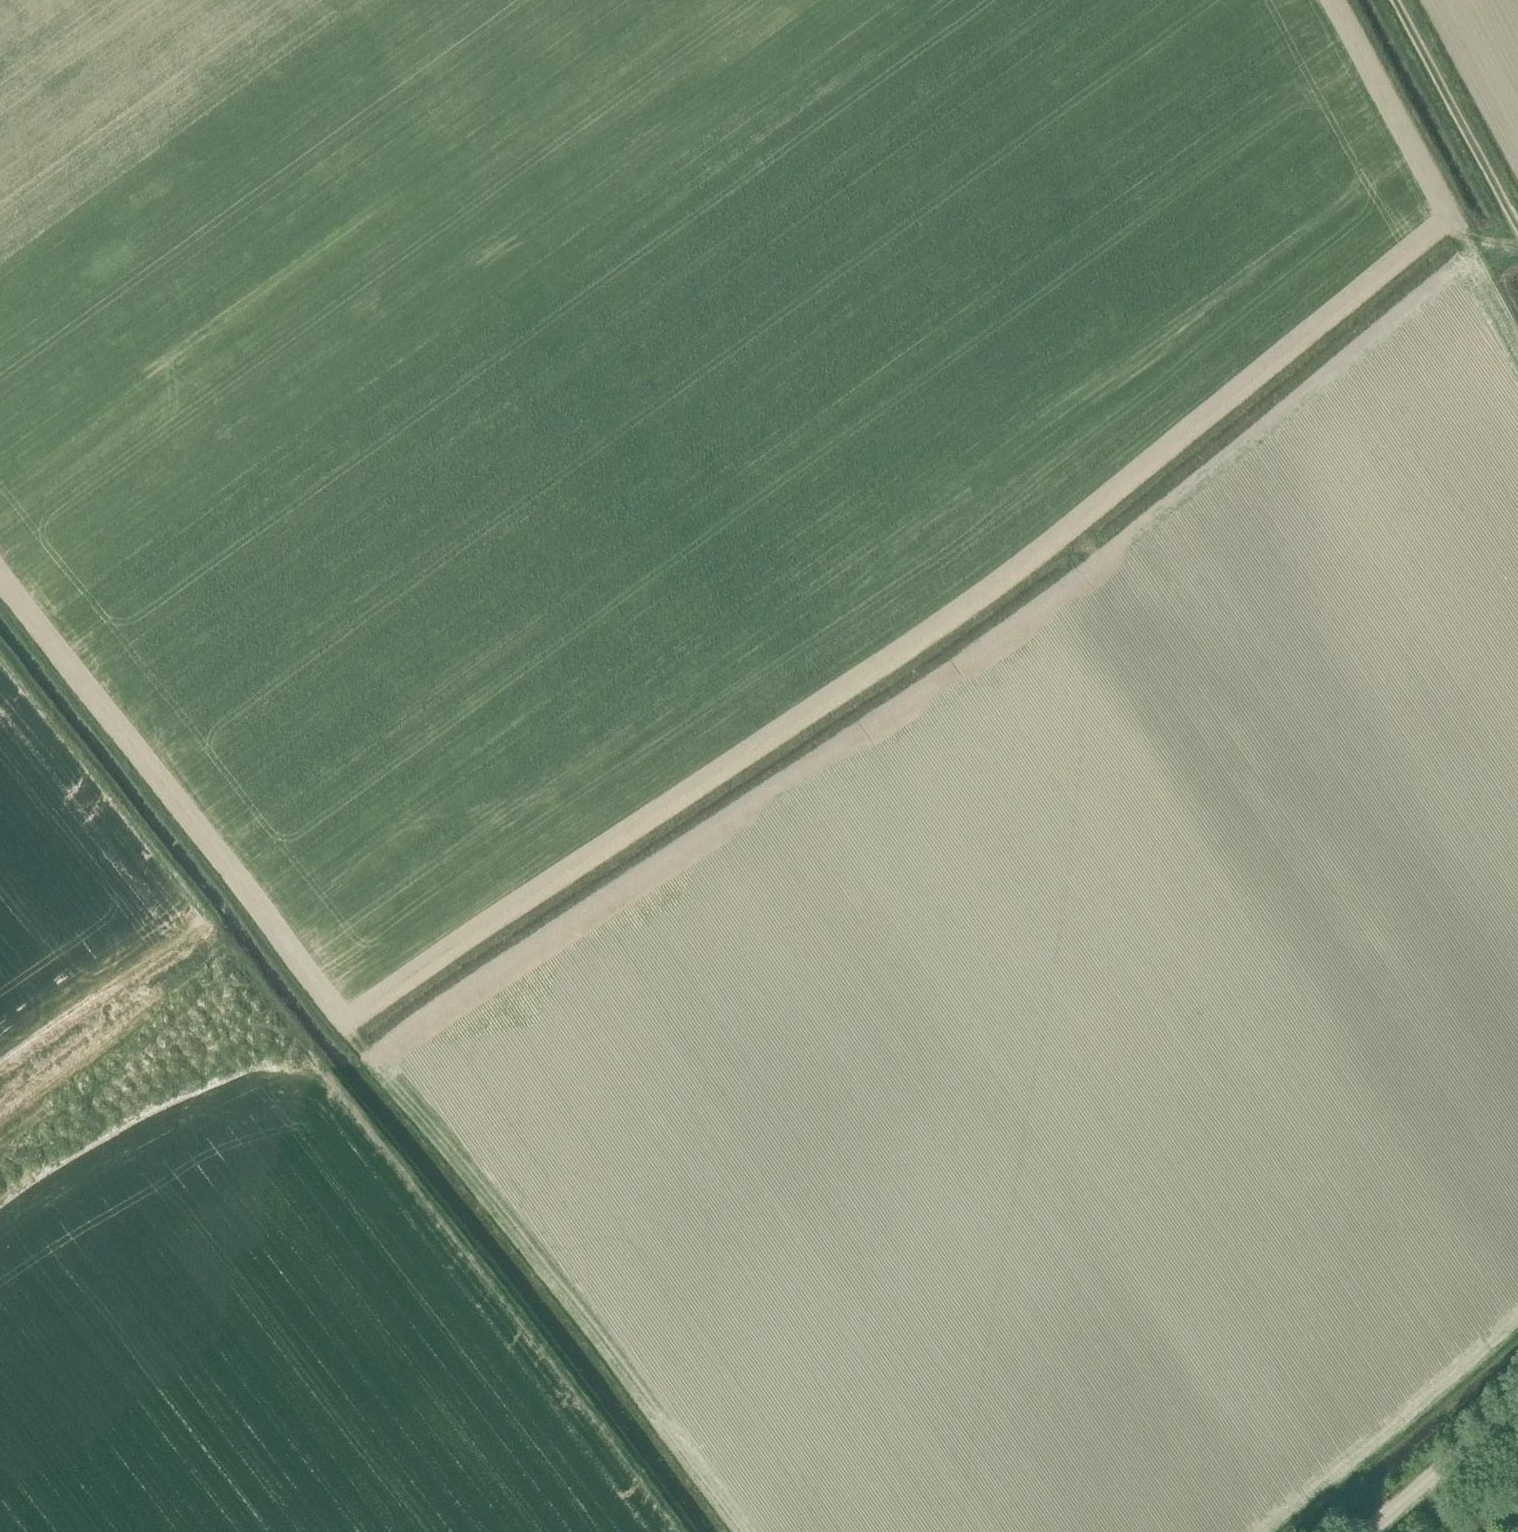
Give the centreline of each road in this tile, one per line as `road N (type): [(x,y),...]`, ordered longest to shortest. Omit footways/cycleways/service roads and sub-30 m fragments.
road 1 (unclassified): [(1362,1531),(1517,1398)]

